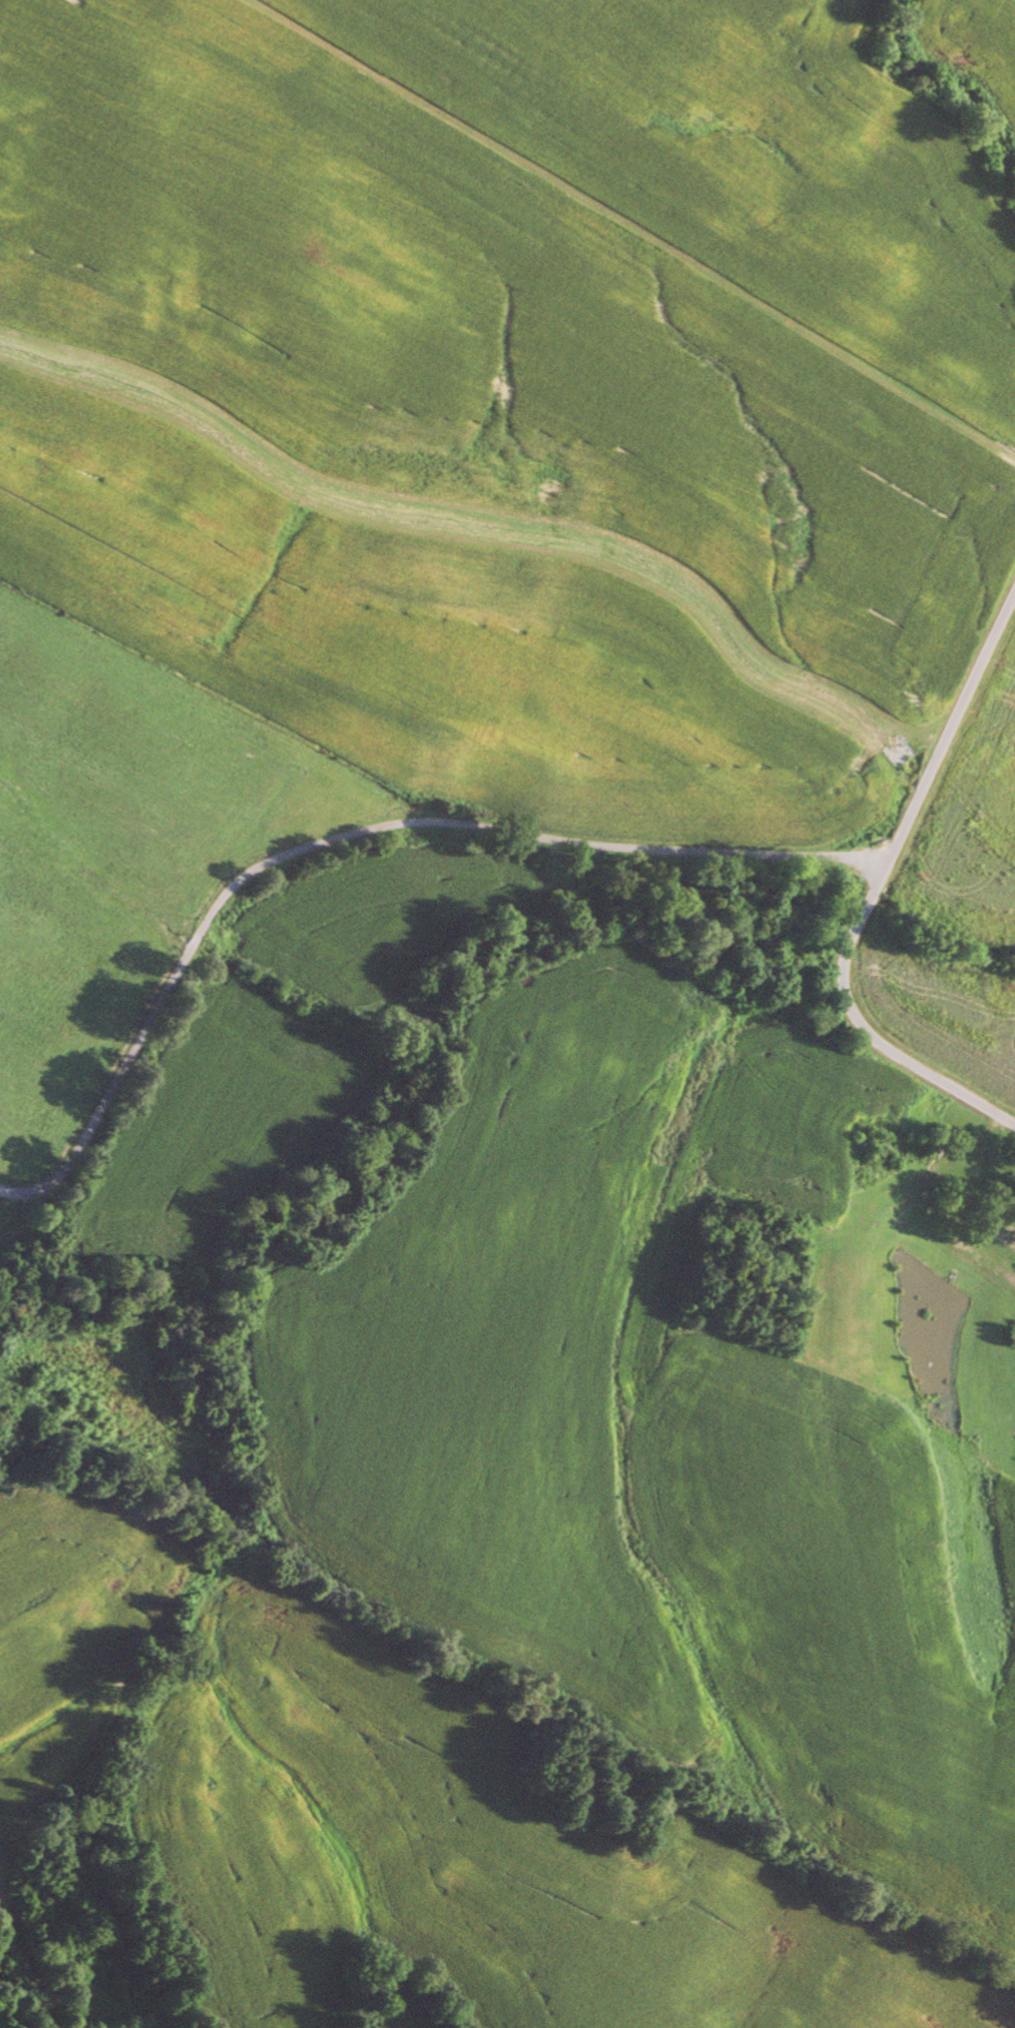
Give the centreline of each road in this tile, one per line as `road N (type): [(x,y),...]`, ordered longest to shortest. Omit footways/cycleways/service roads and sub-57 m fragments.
road 1 (residential): [(892,857),(609,847),(455,822),(394,825),(289,855),(243,880),(218,908),(58,1179),(26,1193),(0,1188)]
road 2 (tertiary): [(1014,1123),(886,1049),(853,1017),(843,992),(856,924),(1014,600)]

